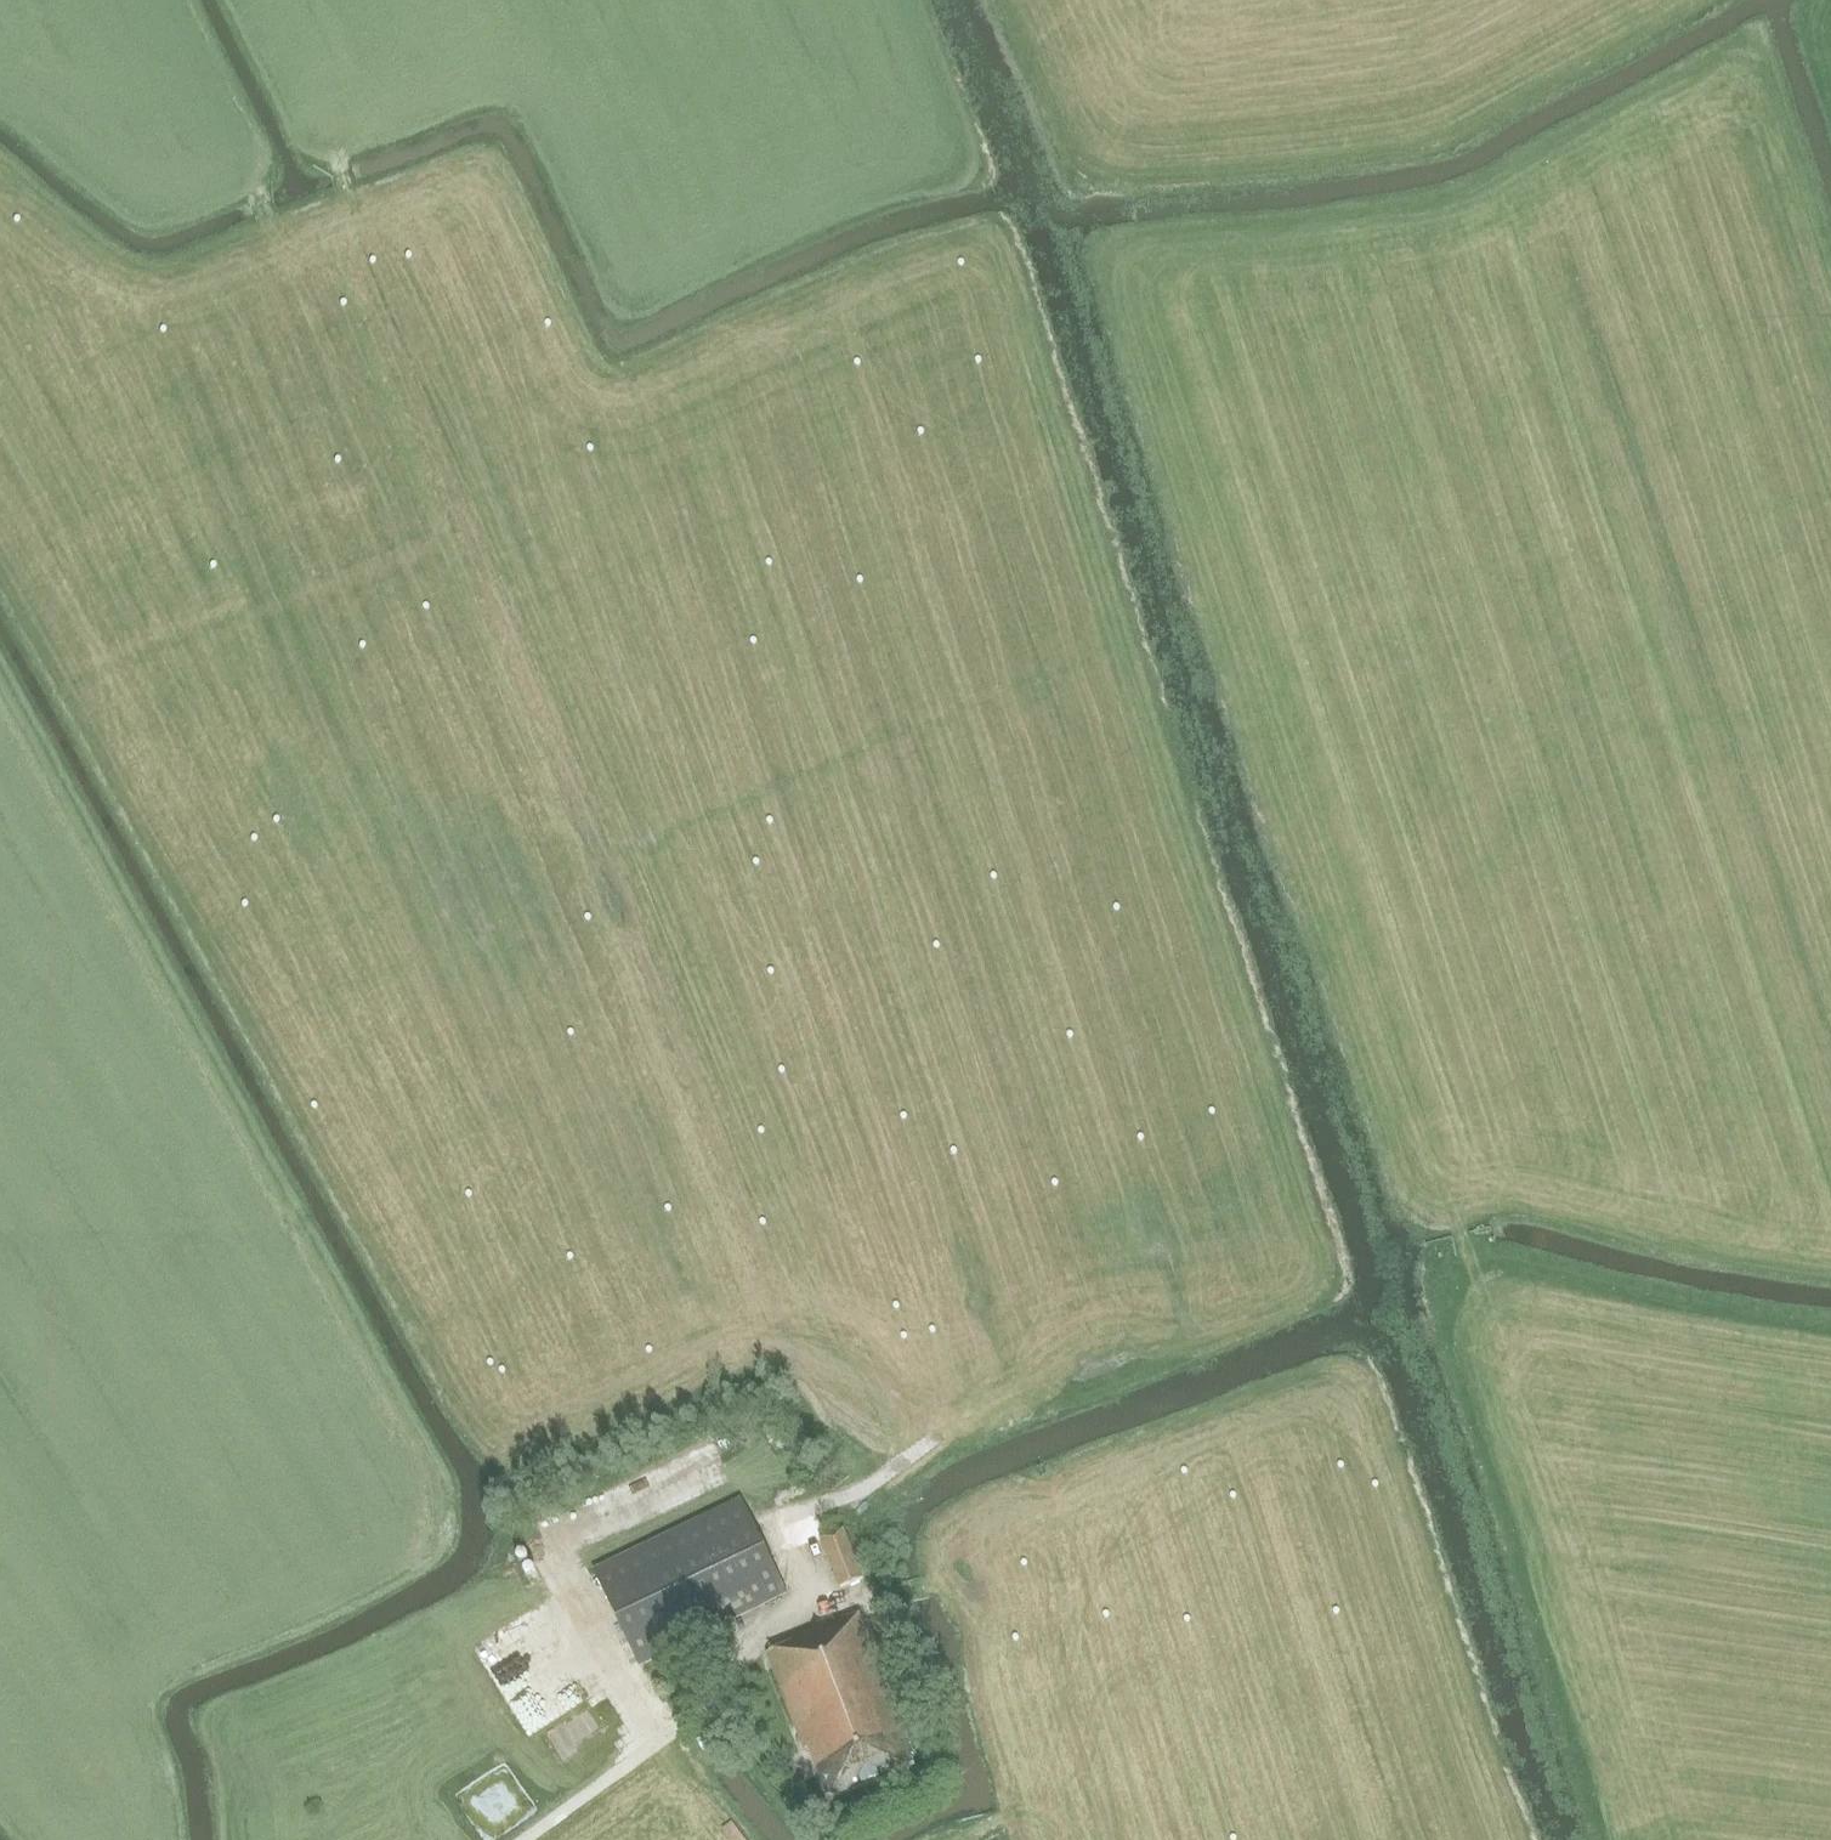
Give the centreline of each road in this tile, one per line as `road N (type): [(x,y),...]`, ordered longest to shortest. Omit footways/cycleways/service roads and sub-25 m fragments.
road 1 (unclassified): [(526,1839),(659,1740)]

